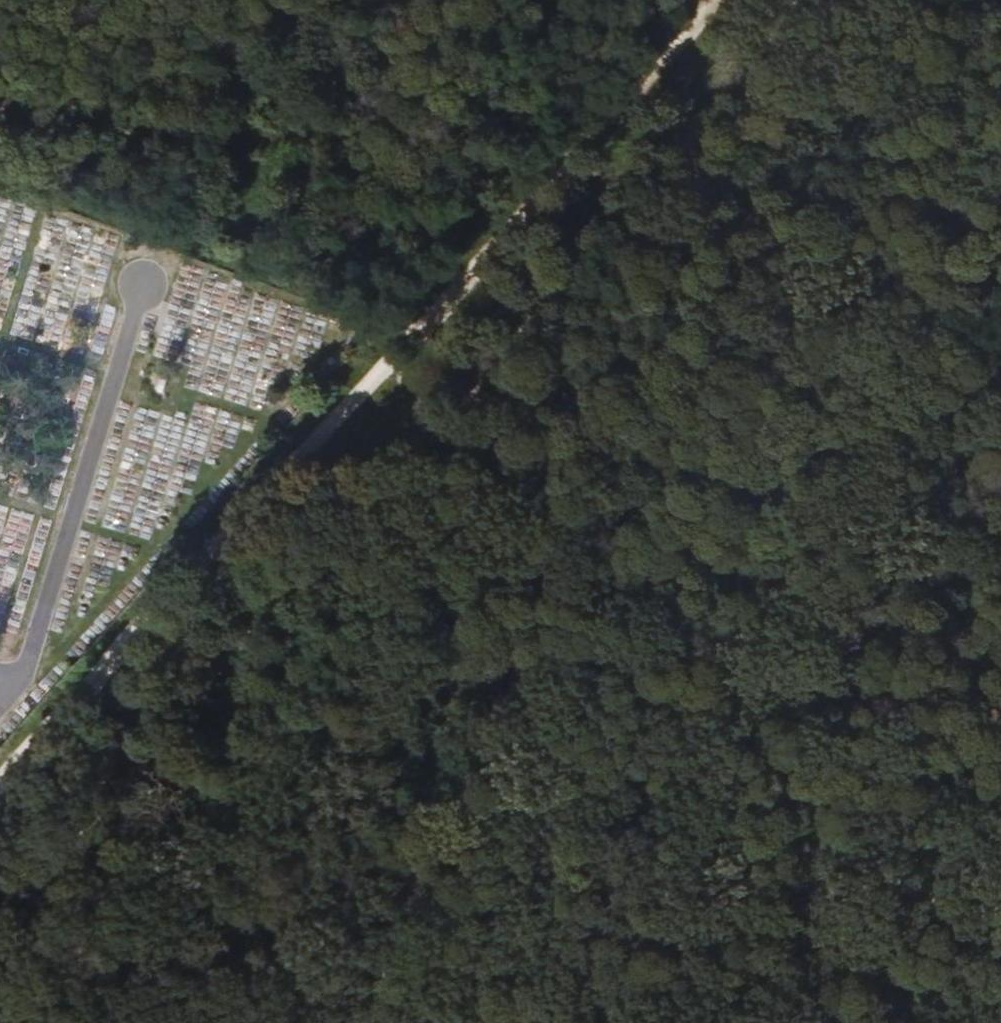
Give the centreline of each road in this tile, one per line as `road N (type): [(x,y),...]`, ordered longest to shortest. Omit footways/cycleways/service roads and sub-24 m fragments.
road 1 (track): [(698,0),(0,783)]

